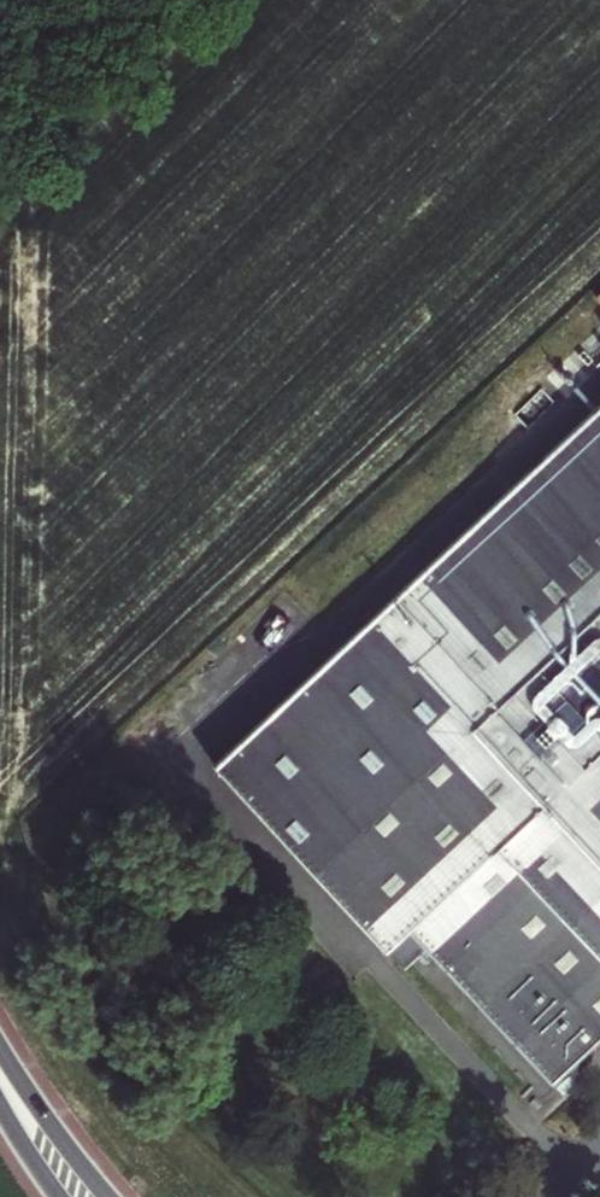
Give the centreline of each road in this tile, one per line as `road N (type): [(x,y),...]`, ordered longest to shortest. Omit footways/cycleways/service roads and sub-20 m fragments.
road 1 (secondary): [(107,1196),(0,1057)]

